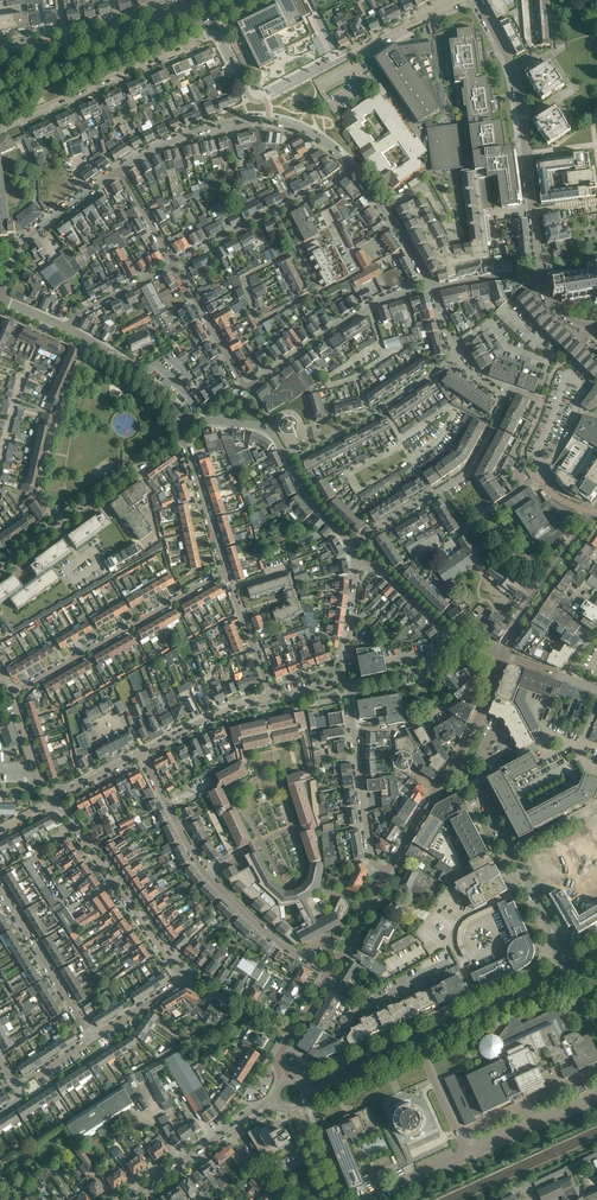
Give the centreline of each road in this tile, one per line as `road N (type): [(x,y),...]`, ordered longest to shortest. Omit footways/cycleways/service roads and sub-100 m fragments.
road 1 (residential): [(350,547),(460,478),(477,458),(505,397),(457,358)]
road 2 (residential): [(13,694),(225,572)]
road 3 (residential): [(0,127),(213,34)]
road 4 (residential): [(249,96),(267,99),(454,0)]
road 5 (residential): [(188,978),(55,801)]
road 6 (secondary): [(0,76),(138,48),(211,19)]
road 7 (residential): [(538,273),(513,72)]
road 8 (residential): [(286,455),(372,414),(457,358)]
road 9 (residential): [(60,521),(40,483),(88,339)]
road 10 (unclassified): [(271,696),(327,687),(340,677),(355,566)]
road 11 (residential): [(2,298),(25,237),(118,170)]
road 12 (residential): [(91,1039),(0,889)]
road 13 (residential): [(408,1178),(466,1154),(421,1051)]
road 14 (residential): [(353,729),(352,686),(452,666),(473,646)]
road 15 (tertiary): [(567,966),(414,1035)]
road 16 (residential): [(538,590),(487,545),(478,525),(537,477)]
road 17 (residential): [(329,973),(265,933),(207,876)]
road 18 (residential): [(60,521),(186,433)]
road 19 (residential): [(421,1051),(550,992),(550,982)]
road 20 (residential): [(387,871),(372,862),(353,729)]
road 21 (residential): [(118,170),(206,128),(259,118)]
road 22 (unclassified): [(473,646),(446,632),(376,565),(355,566)]
road 23 (tertiary): [(127,1199),(249,1118)]
road 24 (tertiary): [(417,1043),(550,982)]
road 25 (secondary): [(203,3),(63,42)]
road 26 (residential): [(225,572),(186,433)]
road 27 (residential): [(246,389),(175,265)]
road 28 (unclassified): [(142,753),(271,696)]
road 29 (residential): [(430,284),(352,168)]
road 30 (residential): [(207,876),(142,753)]
road 31 (residential): [(353,729),(404,729),(464,699),(482,706)]
road 32 (residential): [(271,696),(225,572)]
road 33 (residential): [(338,325),(276,210)]
road 34 (unclassified): [(192,418),(88,339)]
road 35 (residential): [(68,329),(78,314),(175,265)]
road 36 (residential): [(567,966),(511,853)]
road 37 (unclassified): [(387,871),(453,764)]
road 38 (tertiary): [(414,1035),(301,1084)]
road 39 (tertiary): [(306,1096),(417,1043)]
road 40 (residential): [(292,829),(305,869),(296,885),(283,883),(262,842)]

